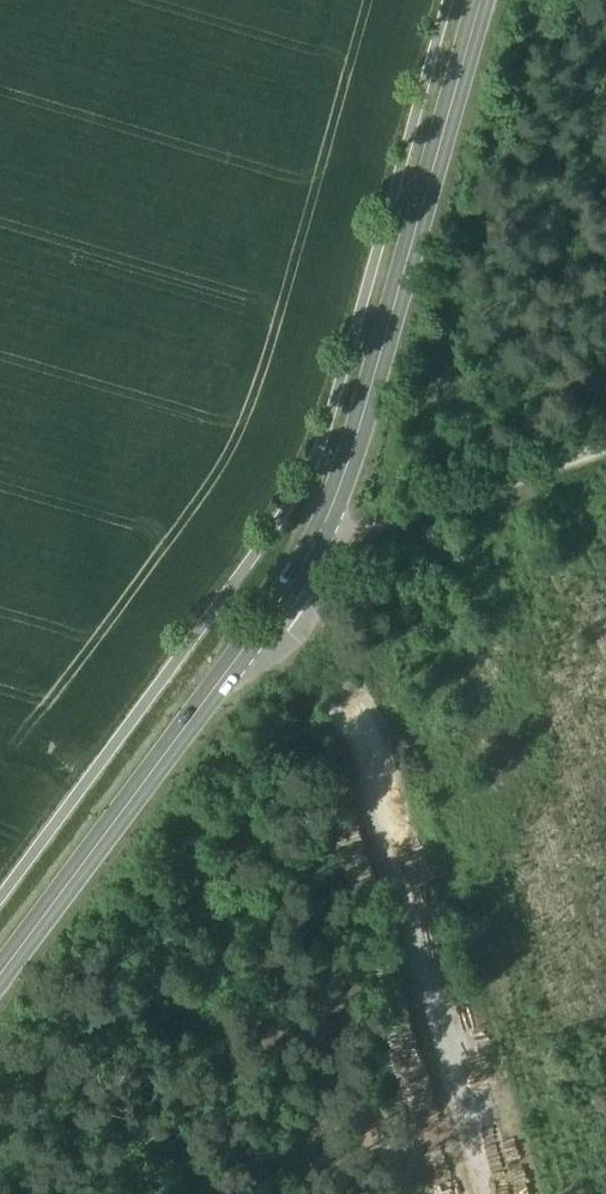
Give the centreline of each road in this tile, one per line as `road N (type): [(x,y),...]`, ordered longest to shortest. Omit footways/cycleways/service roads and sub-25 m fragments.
road 1 (secondary): [(0,971),(284,592),(330,516),(478,0)]
road 2 (track): [(350,702),(484,1193)]
road 3 (track): [(330,516),(367,528),(605,442)]

